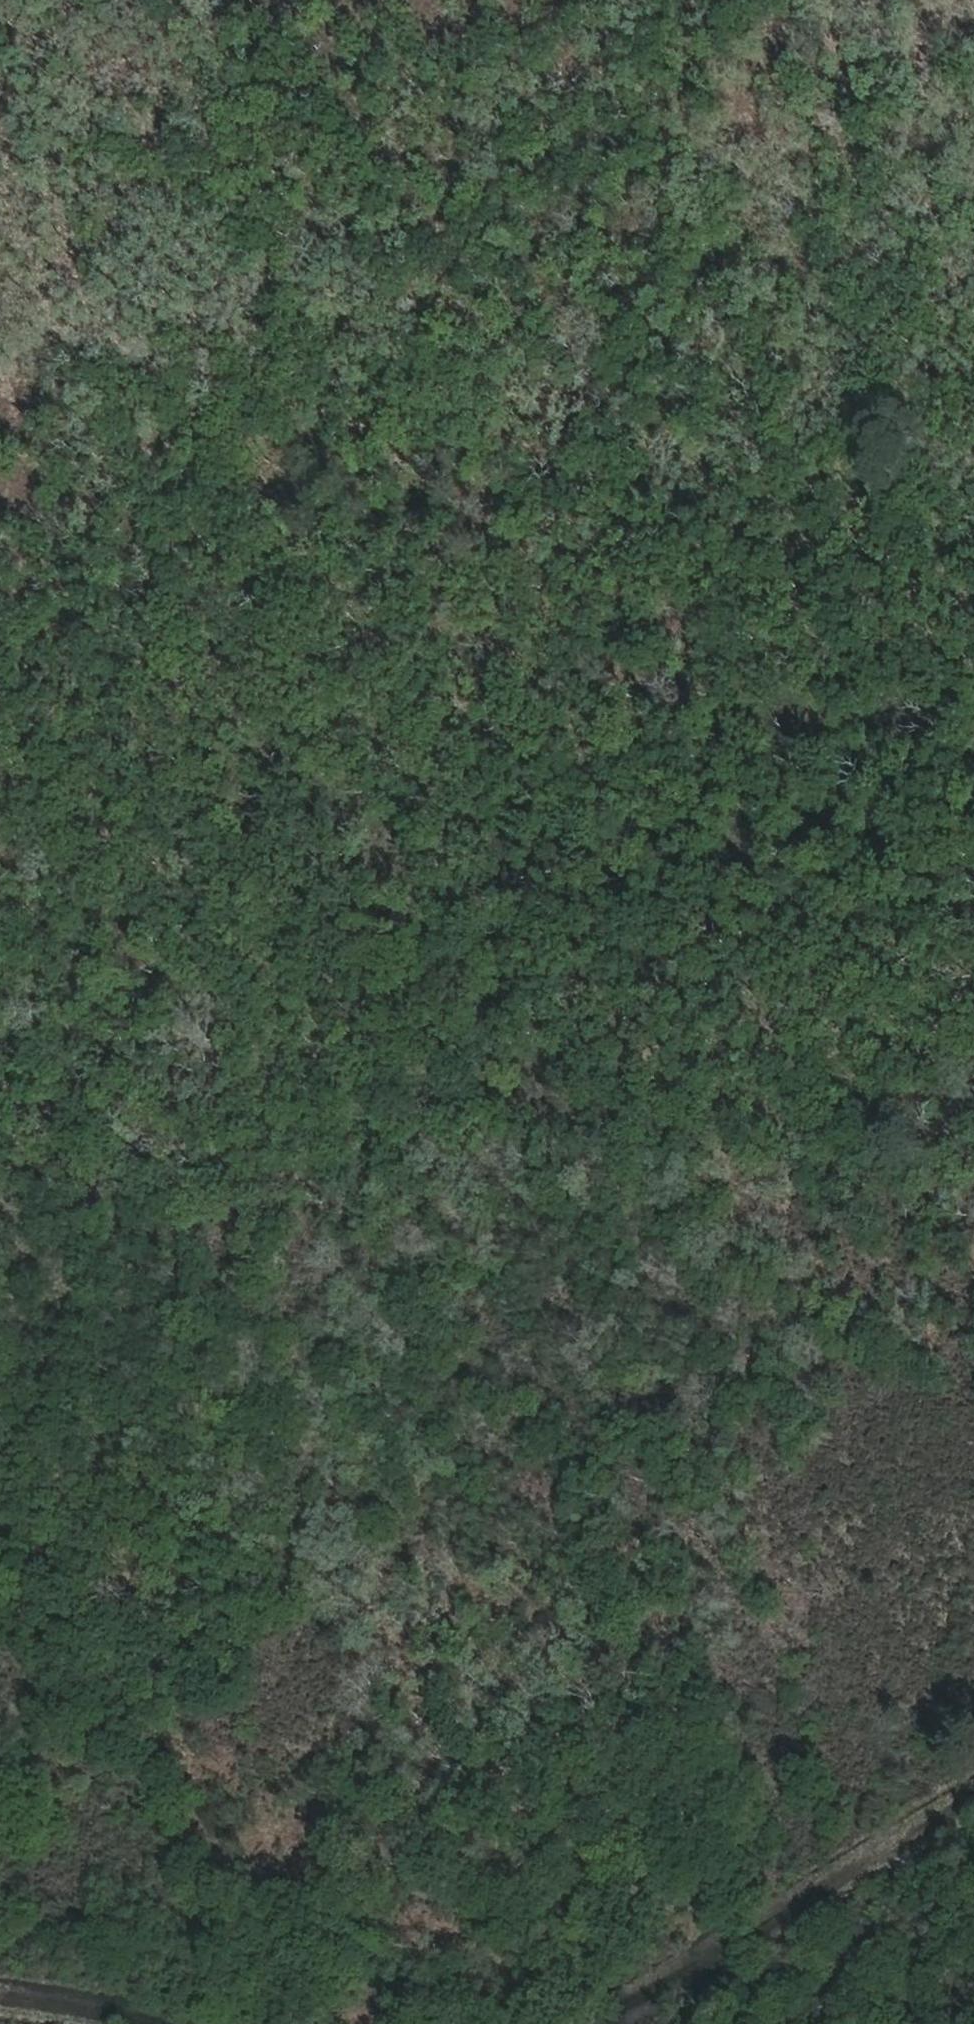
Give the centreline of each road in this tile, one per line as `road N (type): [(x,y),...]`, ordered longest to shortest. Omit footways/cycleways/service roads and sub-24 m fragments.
road 1 (track): [(973,1830),(612,2023)]

